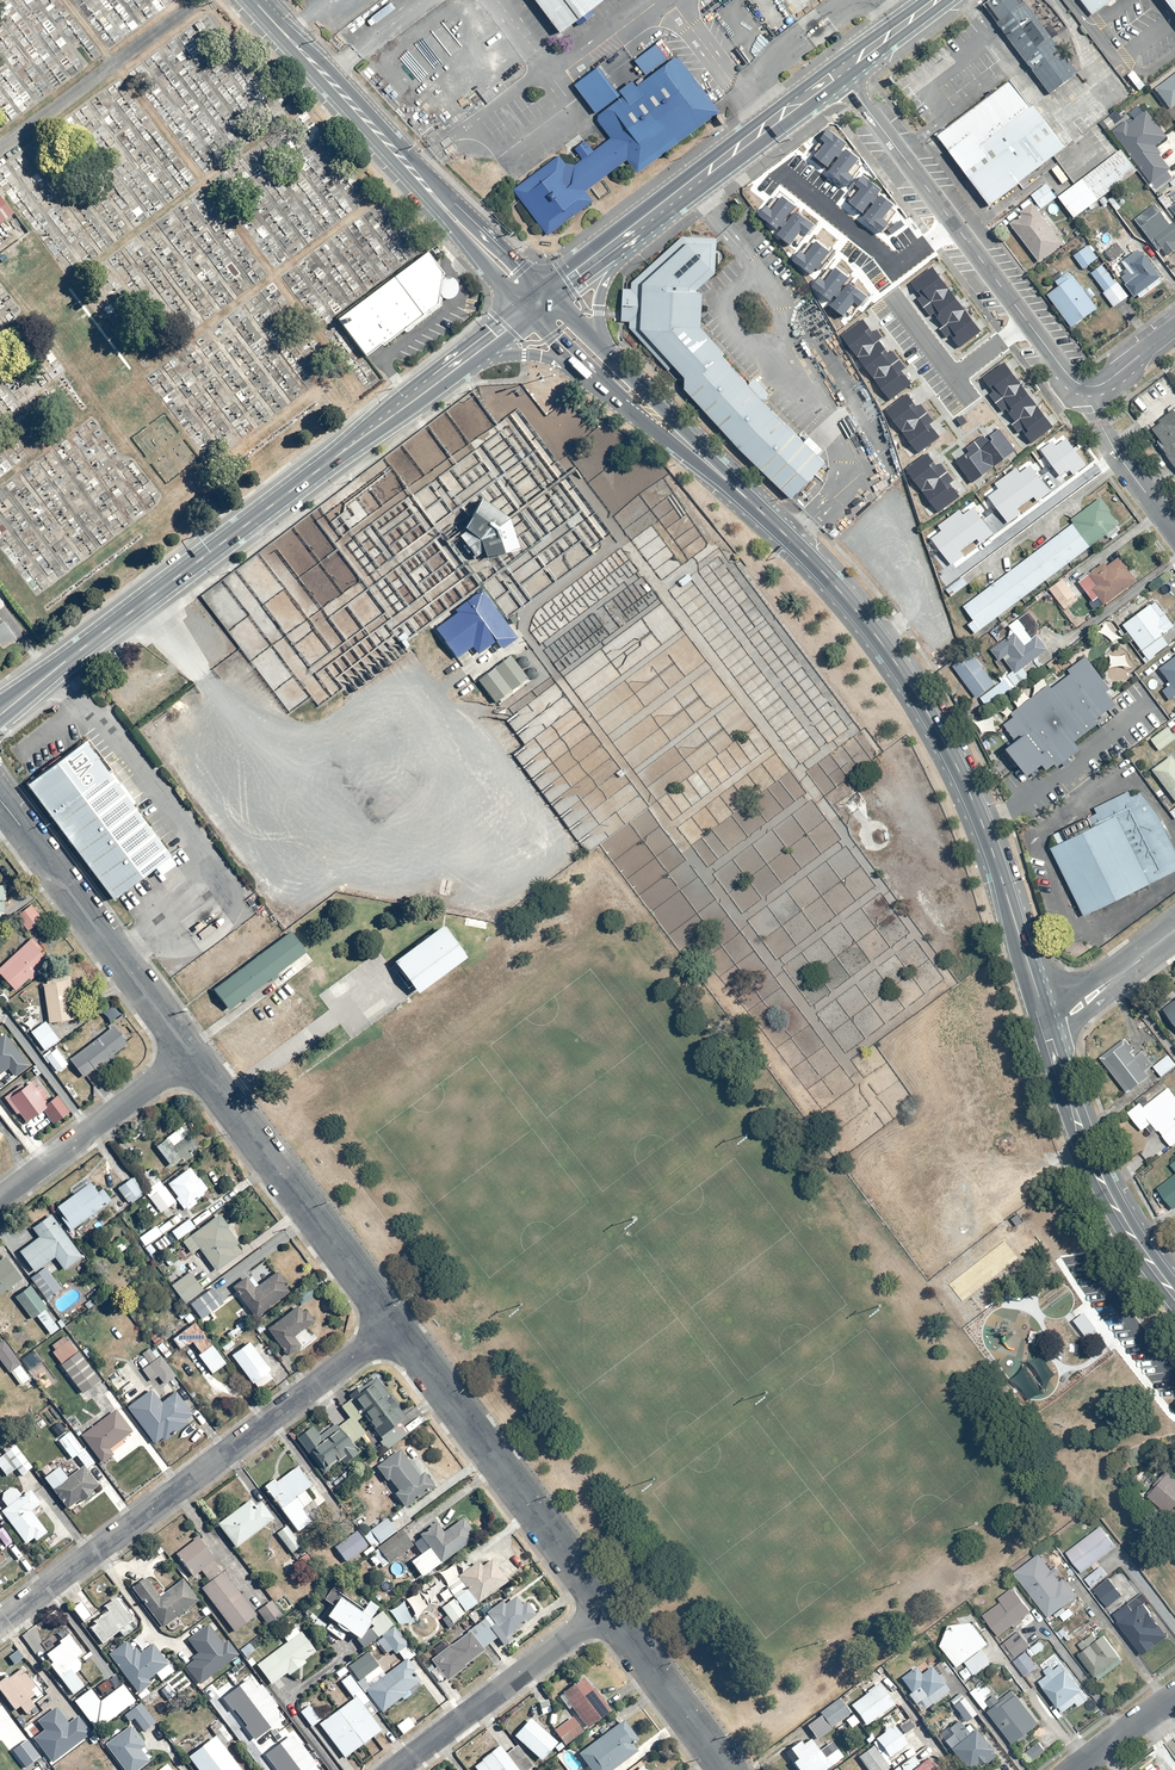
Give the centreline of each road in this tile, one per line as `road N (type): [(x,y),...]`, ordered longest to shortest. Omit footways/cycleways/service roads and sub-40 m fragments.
road 1 (secondary): [(993,849),(943,740),(878,638),(804,552),(646,406)]
road 2 (secondary): [(0,710),(451,372)]
road 3 (residential): [(0,1624),(394,1327)]
road 4 (residential): [(607,1610),(394,1327)]
road 5 (residential): [(394,1327),(191,1057)]
road 6 (residential): [(191,1057),(0,801)]
road 7 (secondary): [(466,230),(253,0)]
road 8 (secondary): [(1174,1310),(1108,1217),(1042,1030)]
road 9 (residential): [(847,84),(1027,320)]
road 10 (secondary): [(1054,1021),(1104,1166),(1174,1284)]
road 11 (residential): [(607,1610),(395,1769)]
road 12 (residential): [(0,1199),(191,1057)]
road 13 (residential): [(725,1769),(607,1610)]
road 14 (secondary): [(1042,1030),(993,849)]
road 15 (secondary): [(993,849),(1054,1021)]
road 16 (secondary): [(847,84),(744,156),(695,177)]
road 17 (secondary): [(695,177),(833,65)]
road 18 (residential): [(1088,387),(1107,438),(1174,532)]
road 19 (residential): [(1174,929),(1054,1021)]
road 20 (secondary): [(647,214),(603,288),(604,352)]
road 21 (secondary): [(955,0),(847,84)]
road 22 (secondary): [(545,294),(647,214)]
road 23 (secondary): [(571,358),(504,356),(451,372)]
road 24 (residential): [(1076,1769),(1174,1696)]

